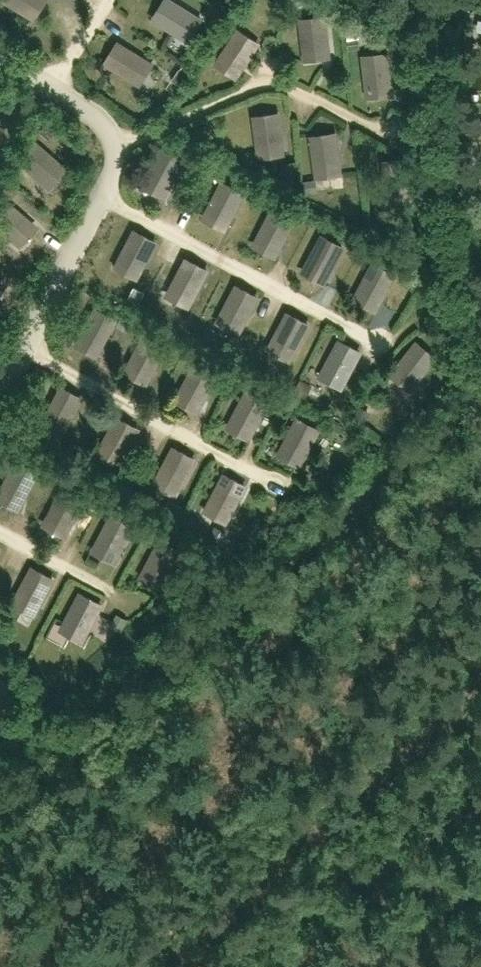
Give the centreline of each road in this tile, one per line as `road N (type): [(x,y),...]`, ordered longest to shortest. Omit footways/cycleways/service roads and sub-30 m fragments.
road 1 (track): [(480,395),(387,487),(0,794)]

